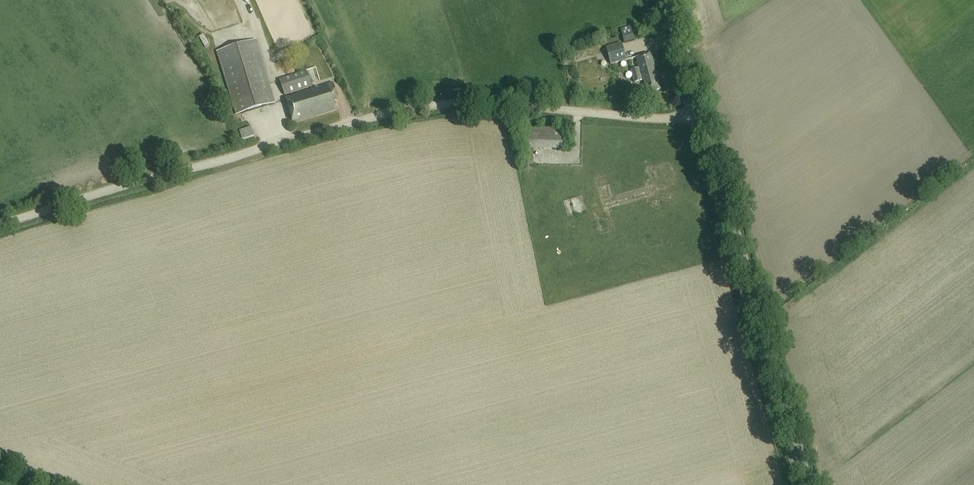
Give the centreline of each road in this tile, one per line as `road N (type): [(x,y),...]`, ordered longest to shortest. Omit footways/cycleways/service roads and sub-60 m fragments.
road 1 (track): [(0,225),(414,107),(701,115)]
road 2 (tertiary): [(808,484),(671,0)]

